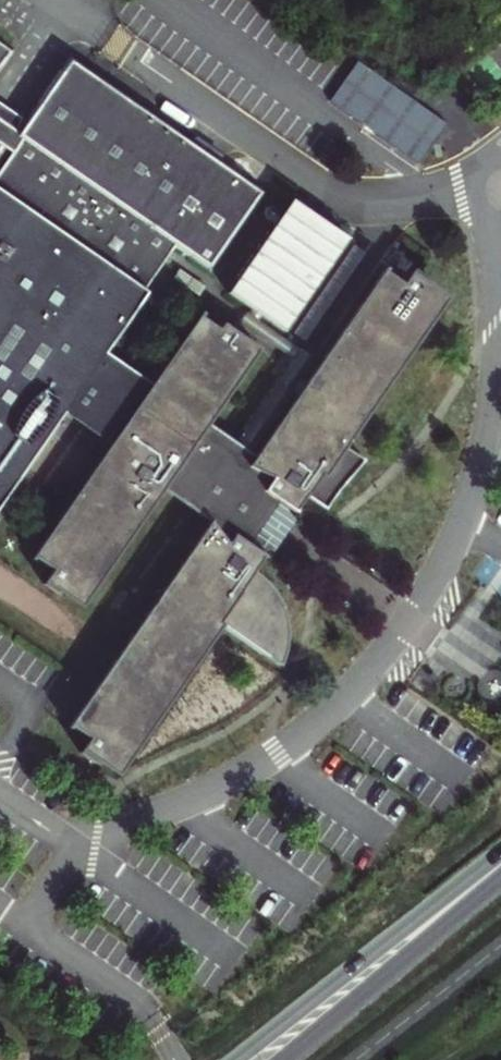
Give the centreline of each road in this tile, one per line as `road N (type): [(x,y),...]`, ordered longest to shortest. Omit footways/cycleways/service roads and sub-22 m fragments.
road 1 (secondary): [(367,974),(500,868)]
road 2 (secondary): [(367,974),(308,1004),(235,1059)]

